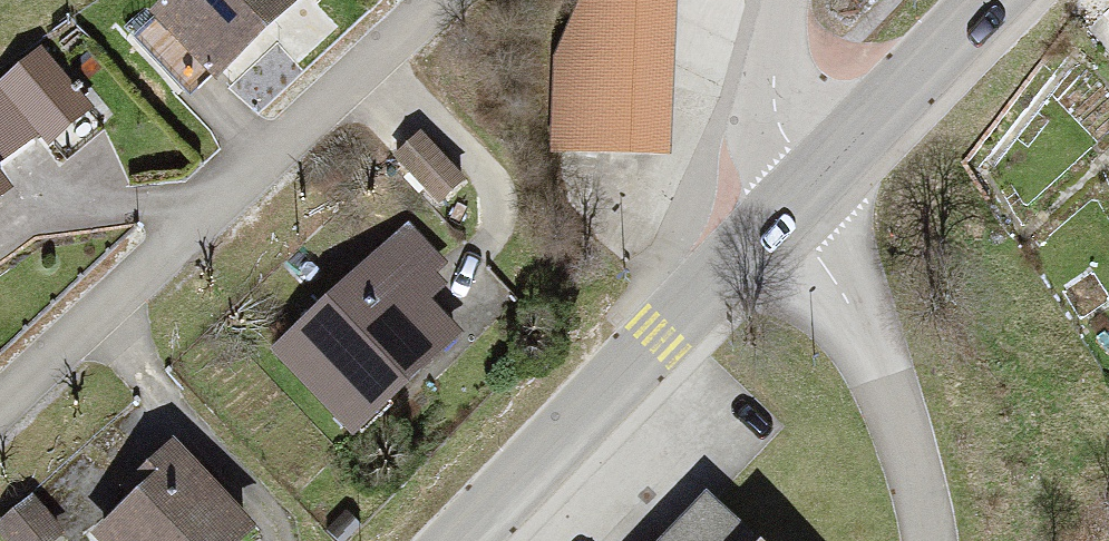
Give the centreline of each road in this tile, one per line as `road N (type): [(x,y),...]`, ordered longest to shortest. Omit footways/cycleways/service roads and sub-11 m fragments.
road 1 (residential): [(432,0),(0,404)]
road 2 (primary): [(793,206),(457,540)]
road 3 (residential): [(930,540),(882,376),(793,206)]
road 4 (primary): [(991,0),(793,206)]
road 5 (residential): [(784,0),(778,105),(793,206)]

